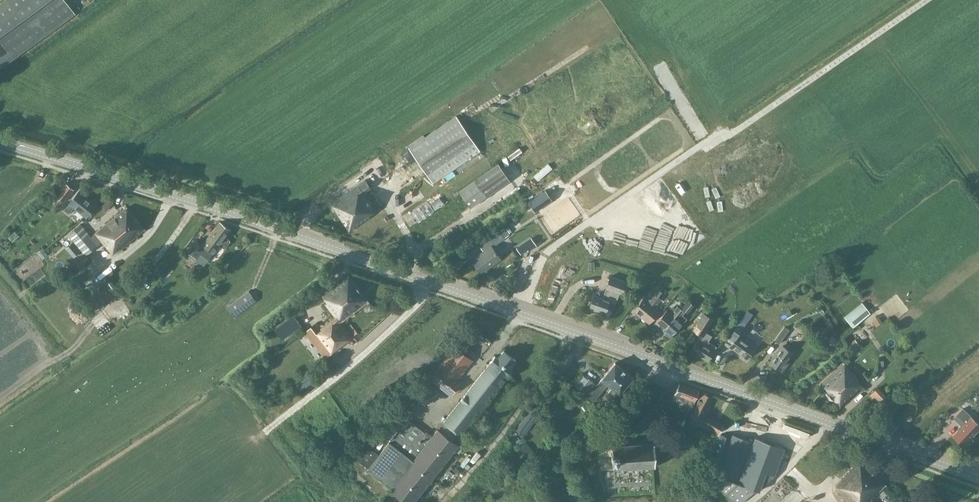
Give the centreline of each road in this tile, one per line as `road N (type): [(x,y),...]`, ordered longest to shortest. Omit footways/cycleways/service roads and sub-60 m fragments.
road 1 (tertiary): [(978,479),(559,323),(0,141)]
road 2 (track): [(69,501),(217,408),(255,428),(373,341),(414,299),(423,277)]

